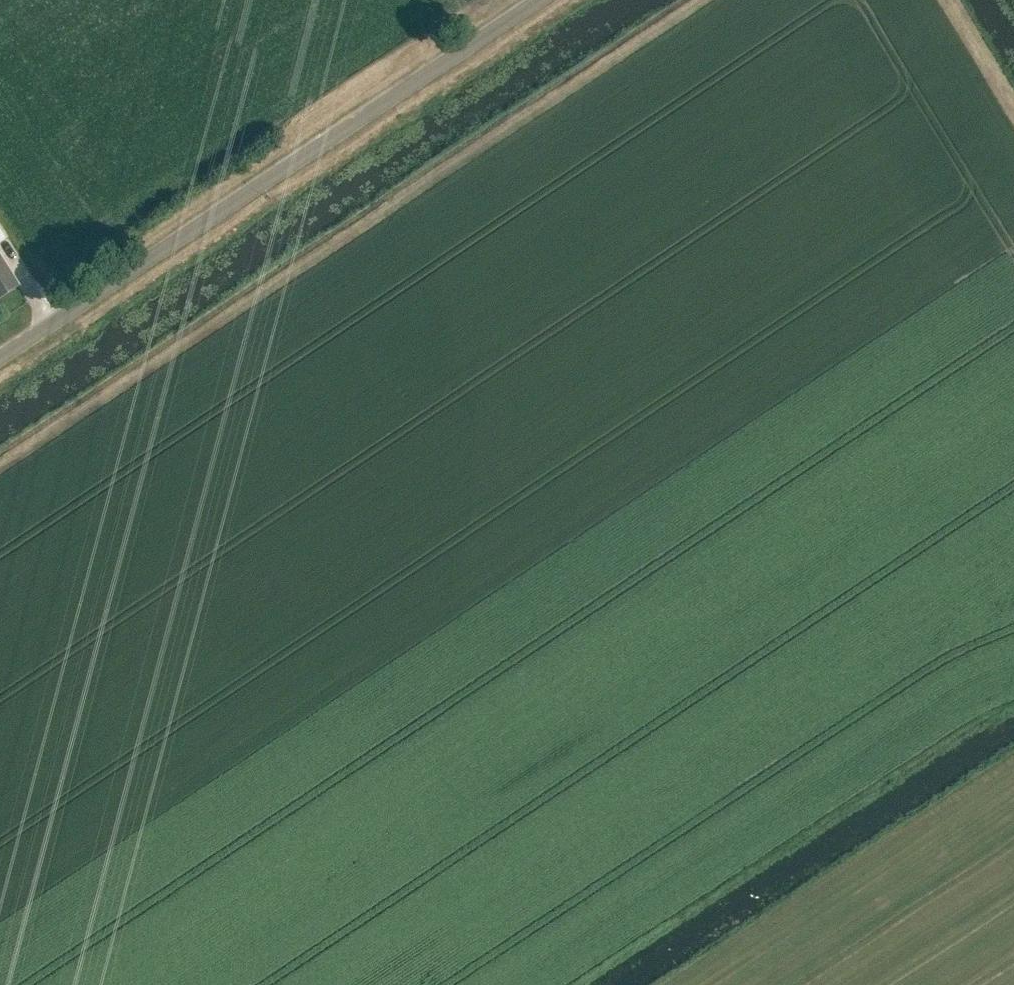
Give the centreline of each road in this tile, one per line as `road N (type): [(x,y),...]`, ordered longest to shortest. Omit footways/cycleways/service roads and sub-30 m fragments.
road 1 (unclassified): [(0,357),(538,0)]

